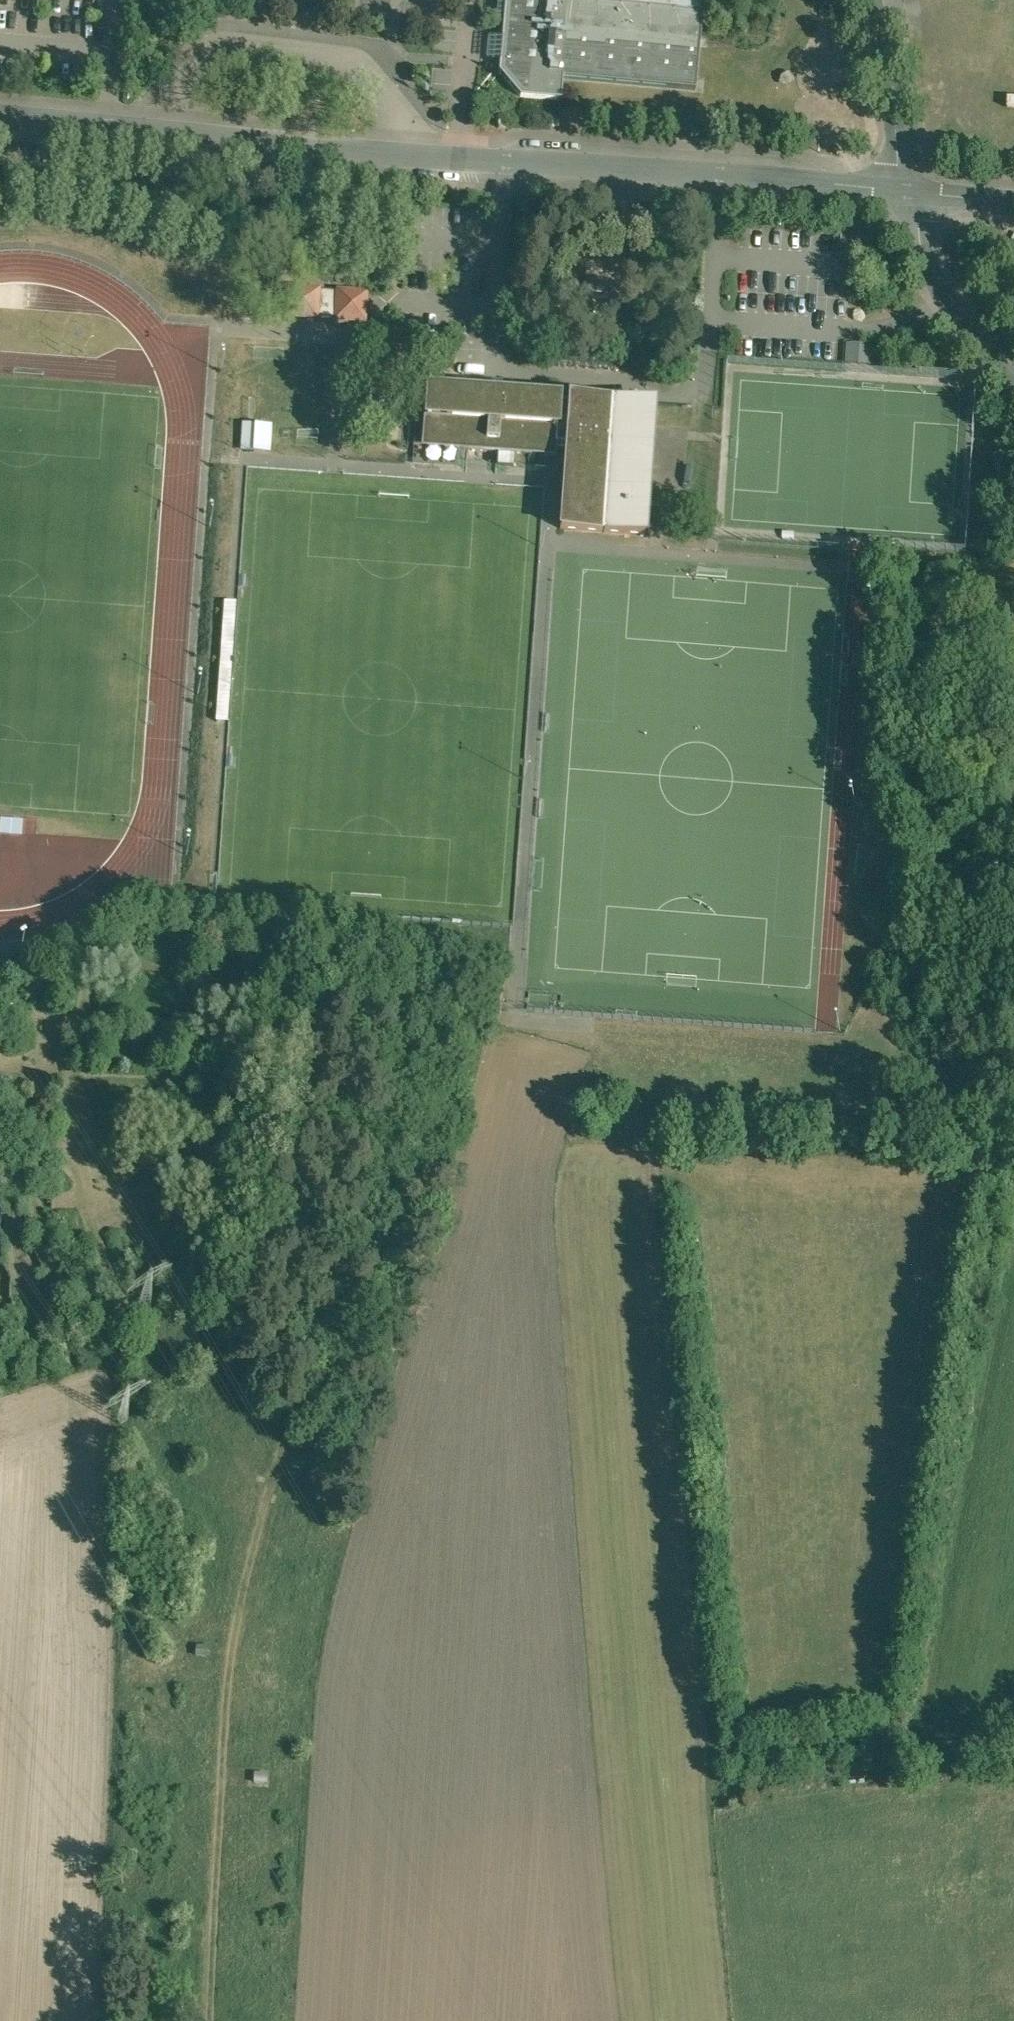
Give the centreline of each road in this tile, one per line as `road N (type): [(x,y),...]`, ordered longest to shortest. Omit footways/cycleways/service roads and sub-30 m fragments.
road 1 (residential): [(0,114),(914,192)]
road 2 (residential): [(914,192),(947,295),(1013,368)]
road 3 (residential): [(914,192),(877,0)]

